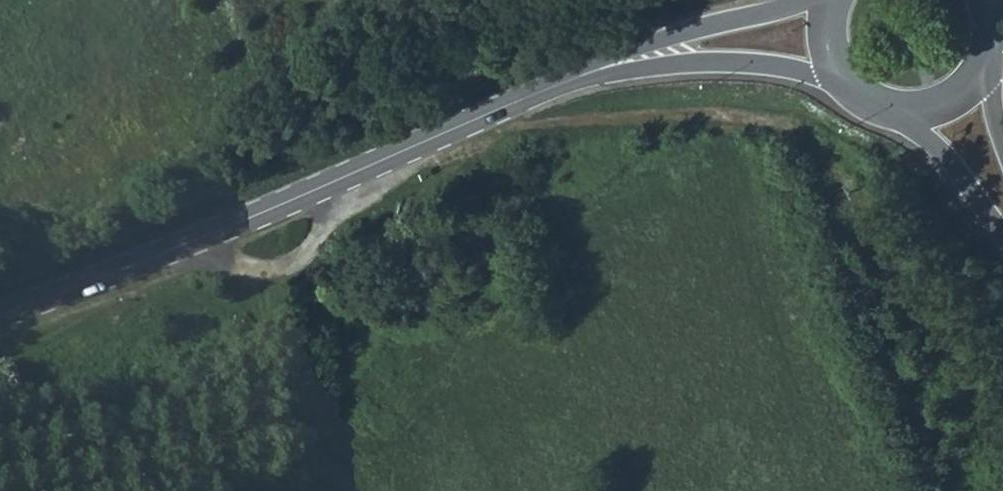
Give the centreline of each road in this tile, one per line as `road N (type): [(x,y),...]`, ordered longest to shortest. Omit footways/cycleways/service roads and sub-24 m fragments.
road 1 (tertiary): [(0,315),(619,66)]
road 2 (tertiary): [(831,3),(702,27),(619,66)]
road 3 (tertiary): [(619,66),(835,65)]
road 4 (track): [(200,239),(244,270),(290,265),(334,209),(335,181)]
road 5 (tertiary): [(879,103),(949,163),(1002,225)]
road 6 (track): [(244,270),(284,416)]
road 7 (tertiary): [(879,103),(909,108),(939,101),(964,83),(981,55)]

